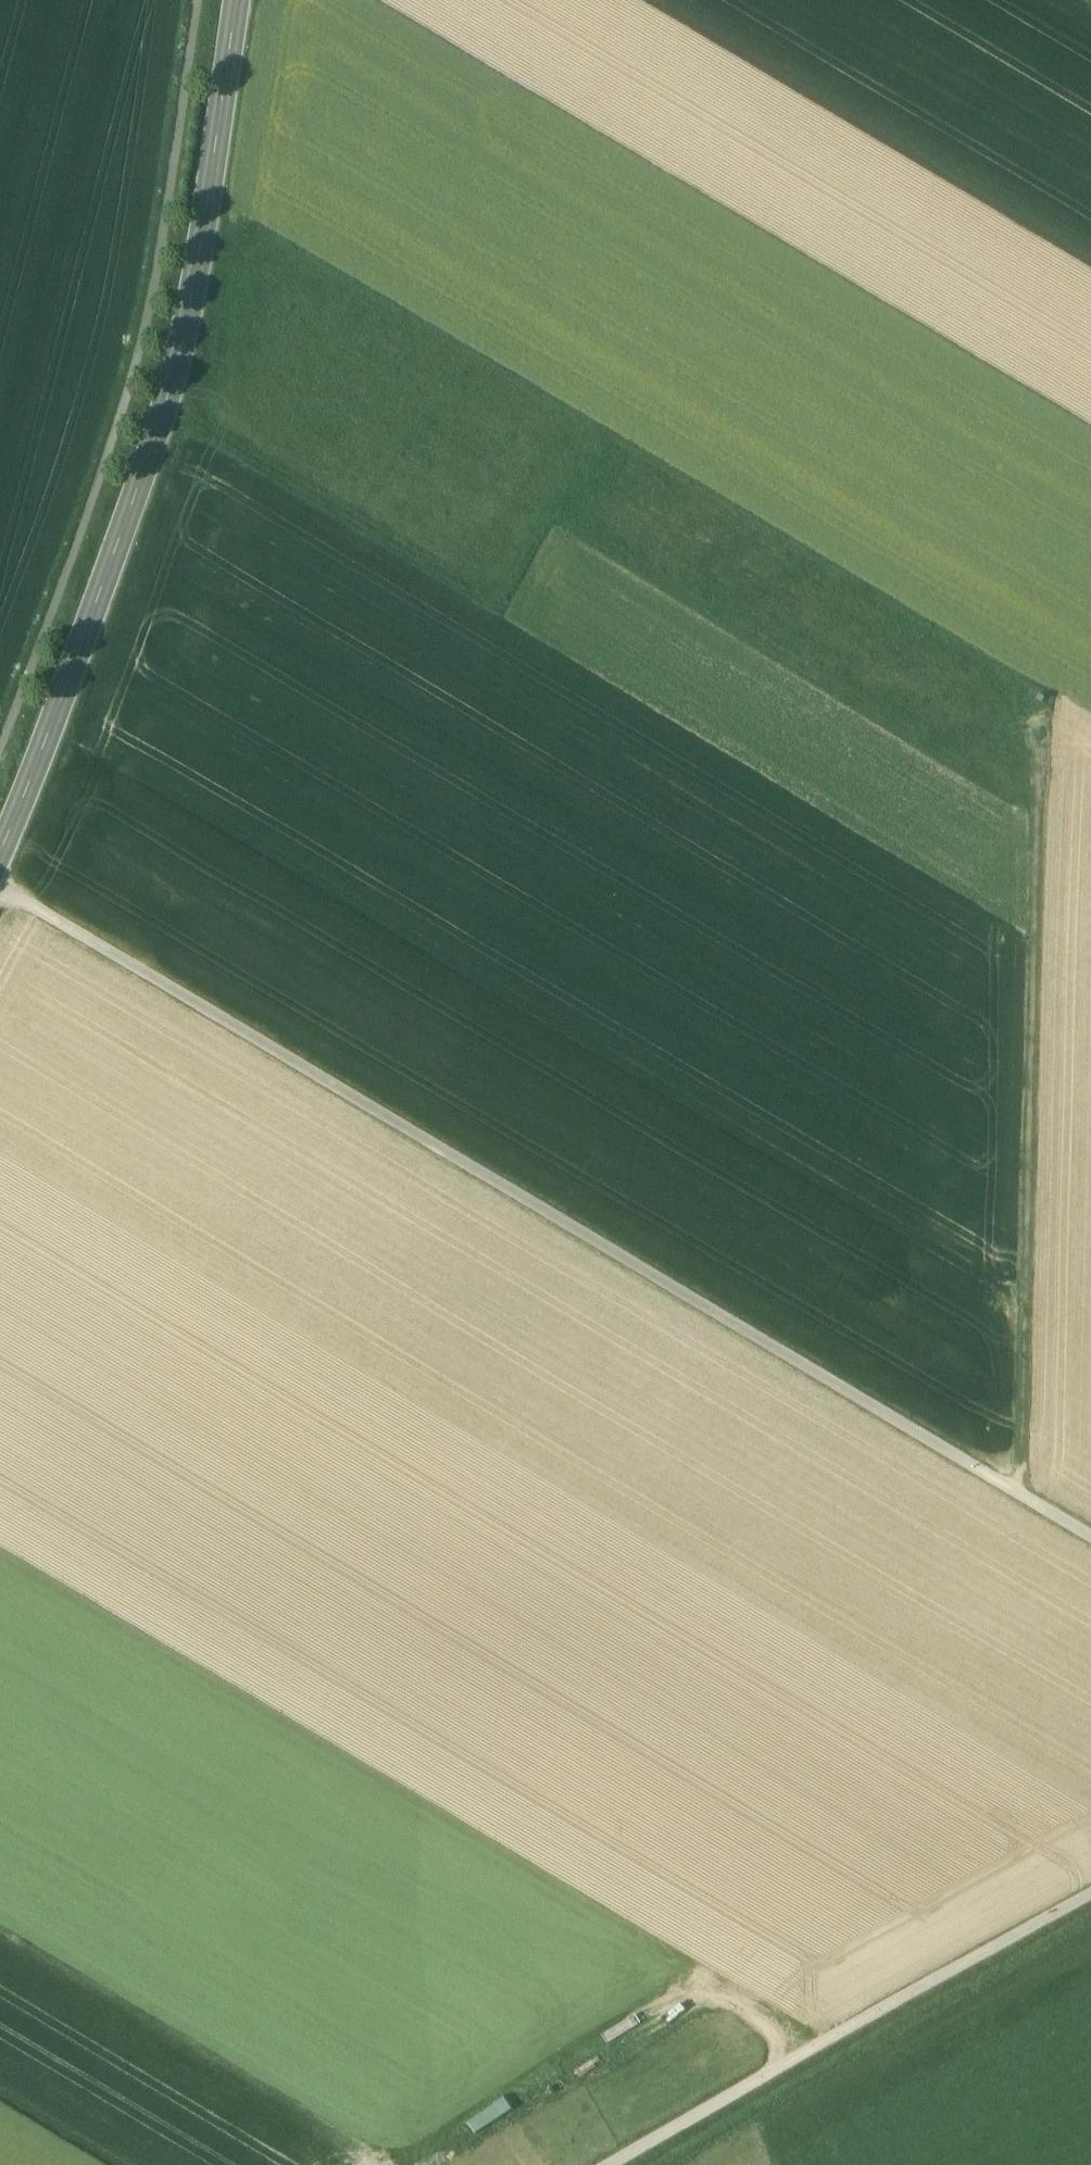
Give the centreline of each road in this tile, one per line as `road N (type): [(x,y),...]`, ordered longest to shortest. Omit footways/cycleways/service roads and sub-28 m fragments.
road 1 (track): [(1090,1538),(0,890)]
road 2 (secondary): [(0,852),(176,365),(235,0)]
road 3 (track): [(1090,1895),(611,2164)]

